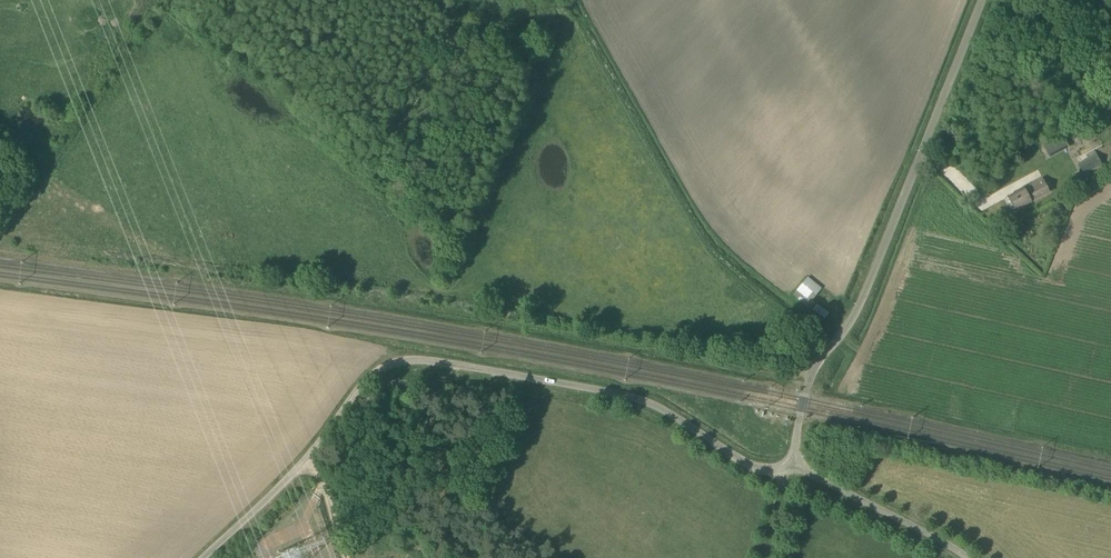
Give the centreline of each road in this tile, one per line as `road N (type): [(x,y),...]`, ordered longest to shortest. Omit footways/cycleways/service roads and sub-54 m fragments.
road 1 (unclassified): [(201,557),(310,456),(372,373),(389,364),(417,360),(618,394),(652,405),(752,468),(790,467)]
road 2 (unclassified): [(790,467),(811,374),(872,270),(978,0)]
road 3 (unclassified): [(972,557),(790,467)]
road 4 (track): [(811,374),(669,348)]

